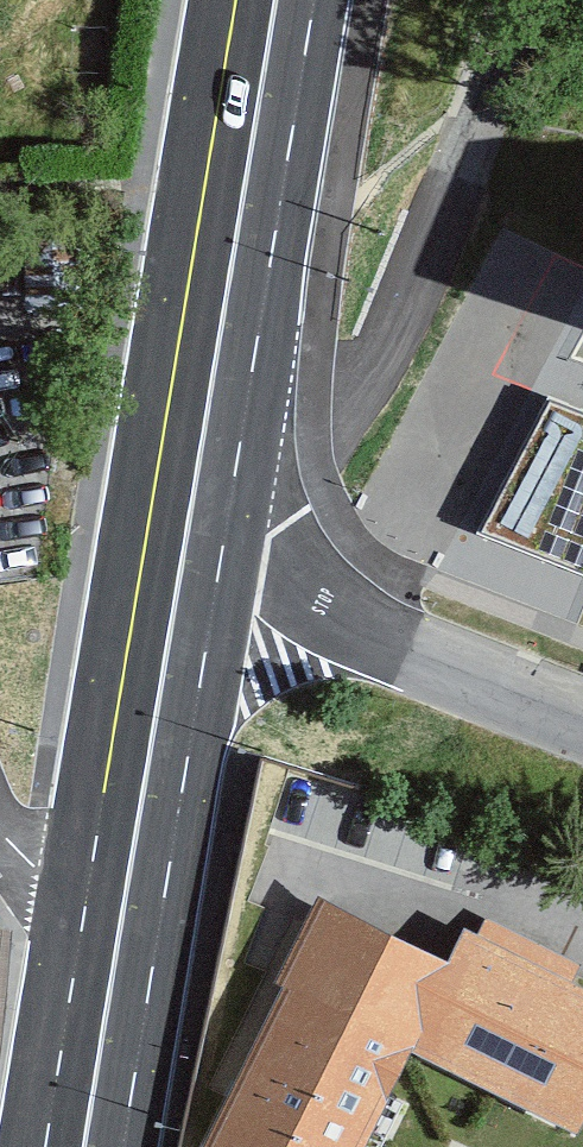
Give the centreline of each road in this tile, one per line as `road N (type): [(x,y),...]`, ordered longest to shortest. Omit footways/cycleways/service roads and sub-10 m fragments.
road 1 (unclassified): [(204,421),(312,422),(384,347),(525,0)]
road 2 (primary): [(204,421),(114,945)]
road 3 (residential): [(582,730),(356,632),(314,603),(270,546),(204,421)]
road 4 (primary): [(204,421),(273,0)]
road 5 (primary): [(114,945),(81,1146)]
road 6 (residential): [(0,833),(114,945)]

